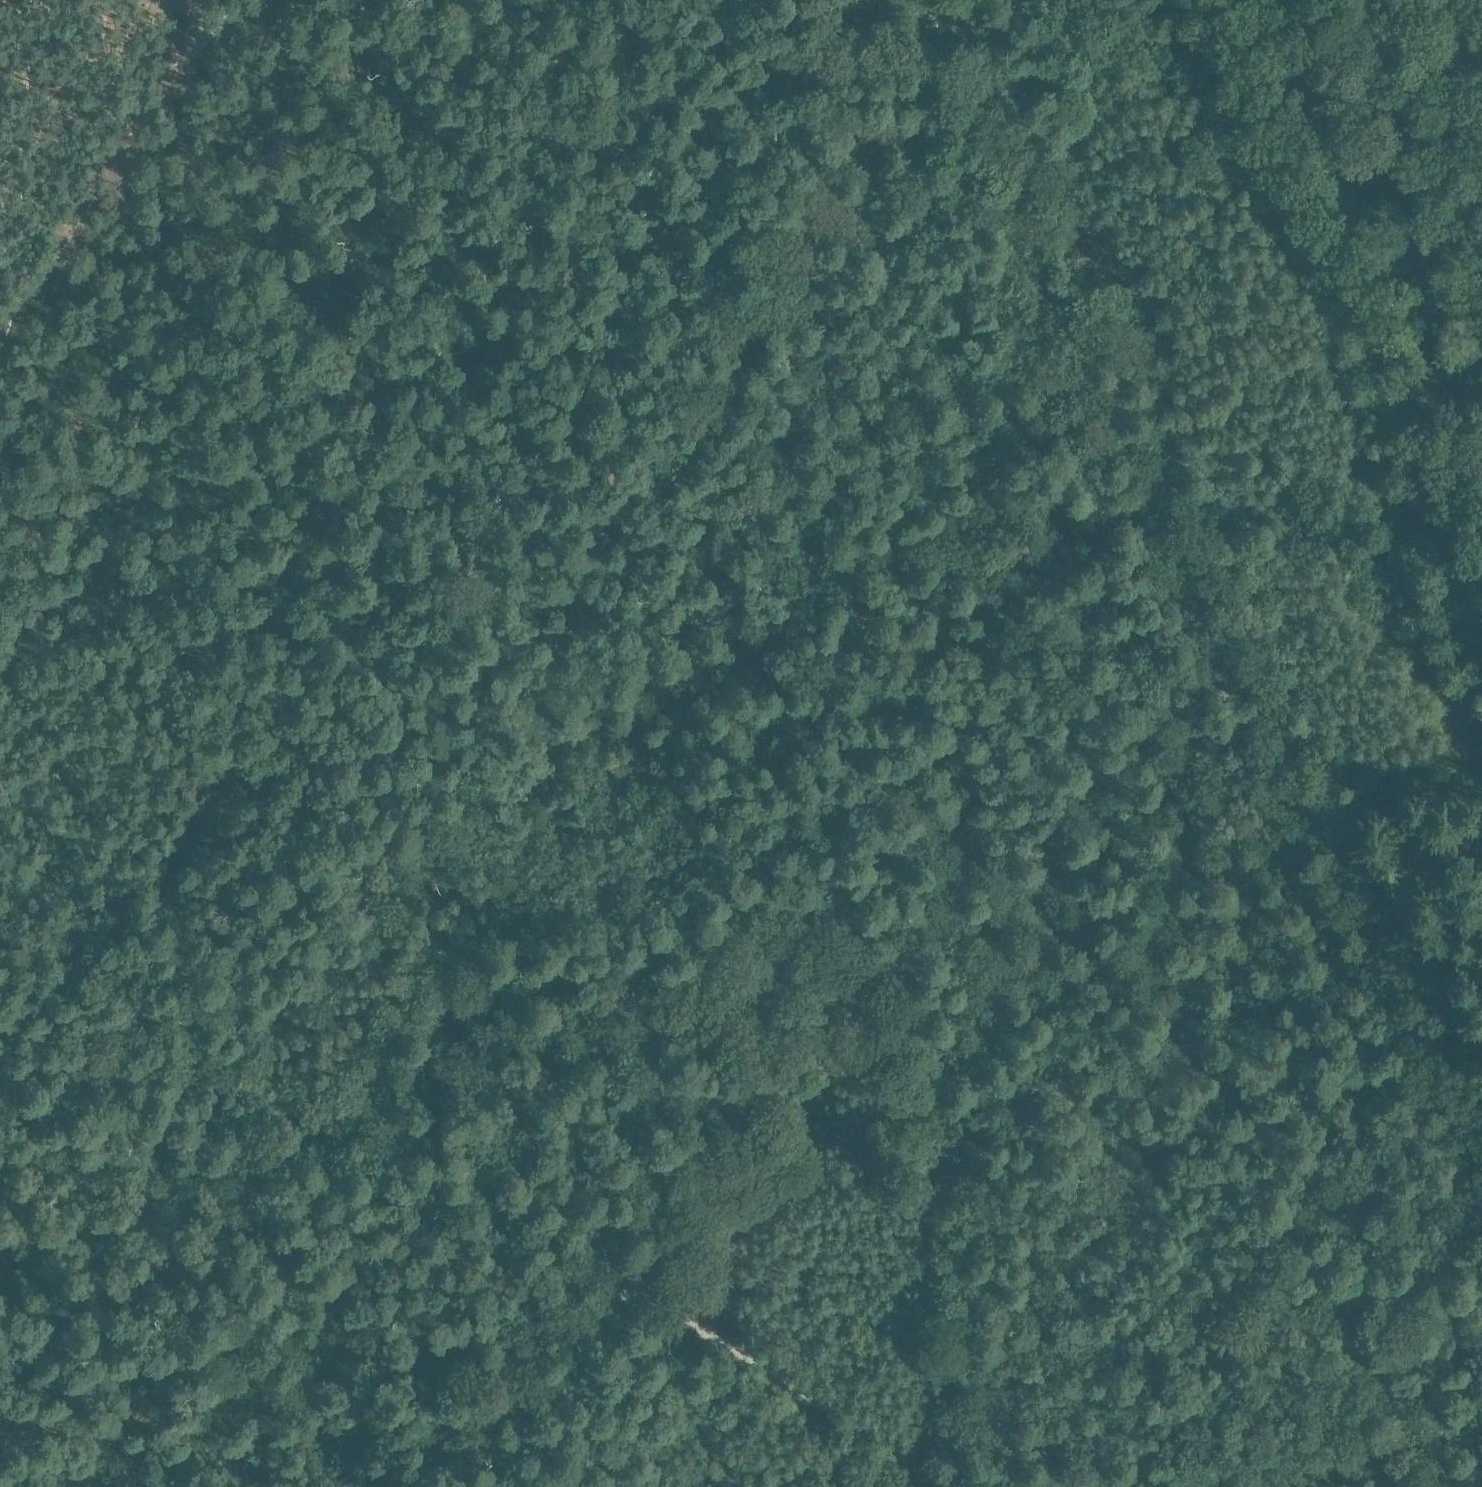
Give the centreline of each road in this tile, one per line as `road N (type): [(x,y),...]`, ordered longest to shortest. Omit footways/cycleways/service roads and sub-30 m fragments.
road 1 (track): [(1017,193),(1481,1136)]
road 2 (track): [(921,0),(1017,193)]

